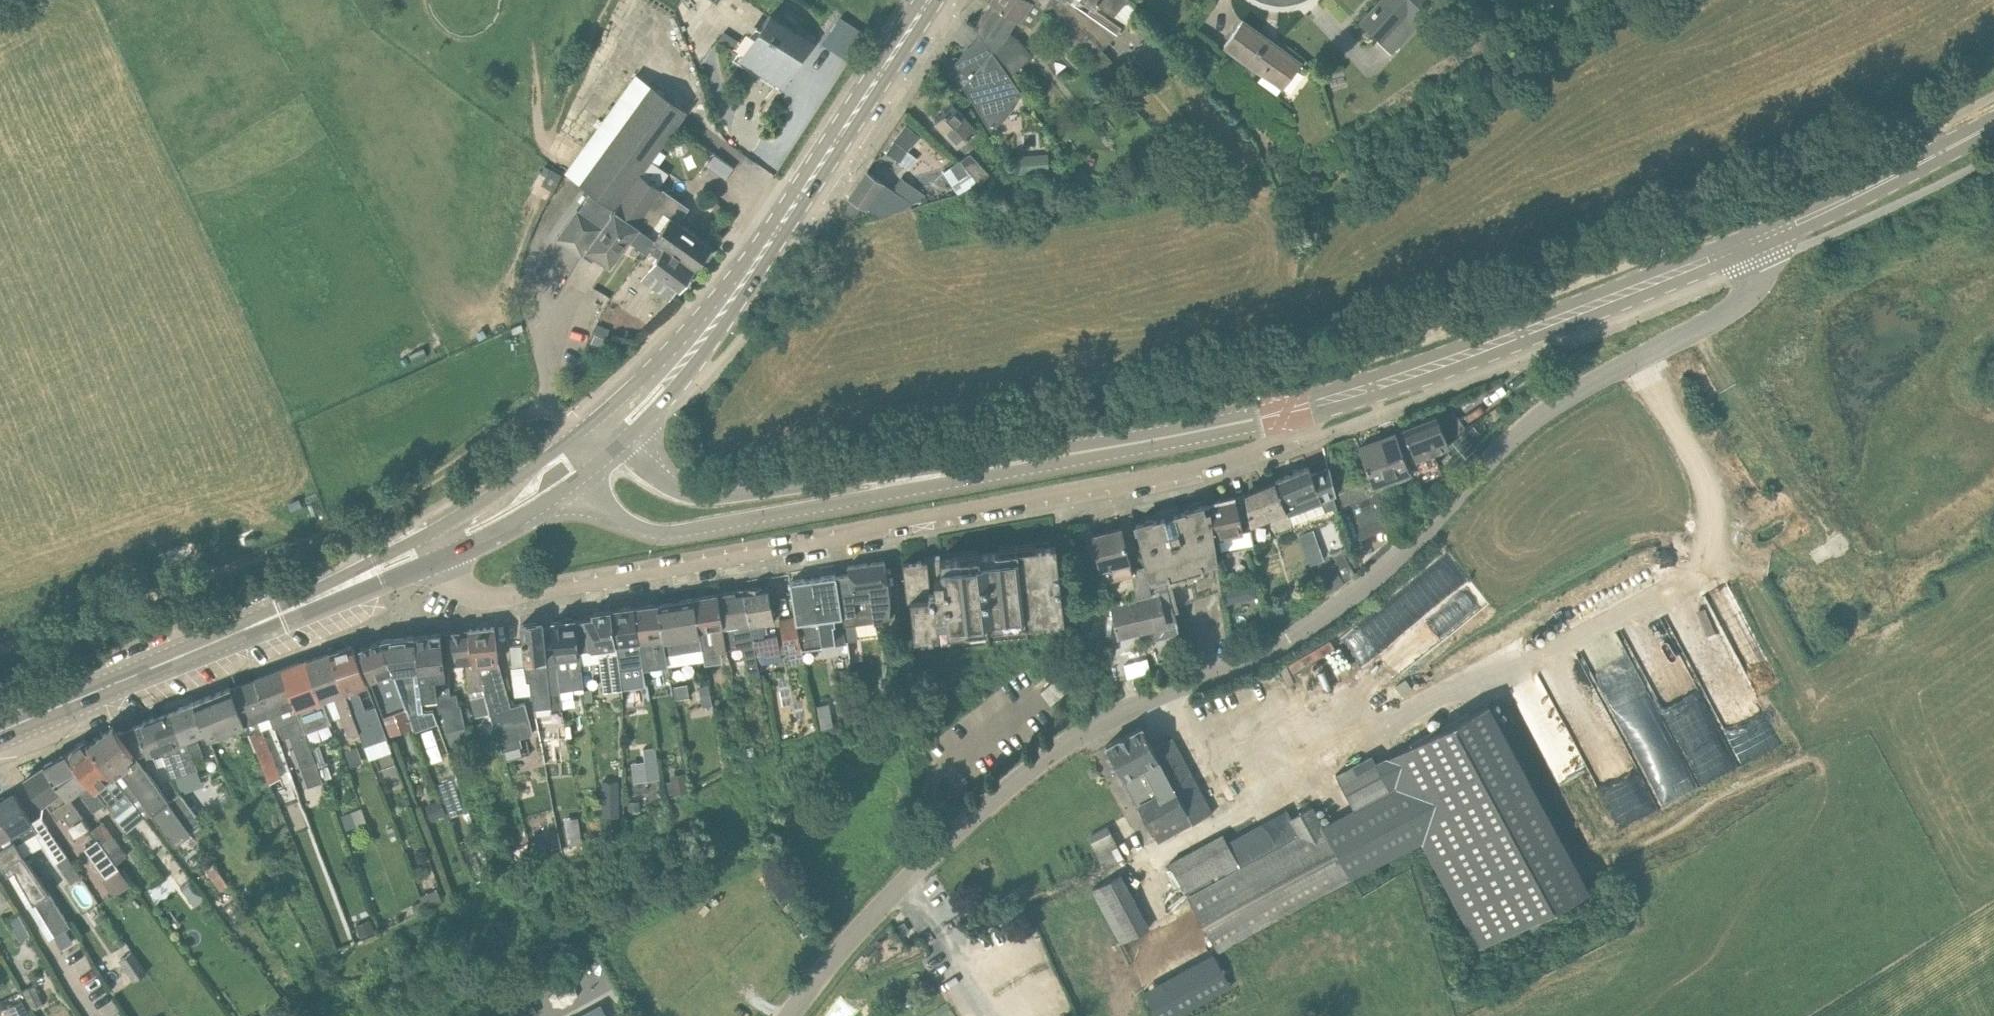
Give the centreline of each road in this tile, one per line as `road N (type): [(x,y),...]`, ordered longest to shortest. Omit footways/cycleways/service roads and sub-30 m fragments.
road 1 (unclassified): [(1284,413),(1292,439),(1209,467),(503,597),(460,588),(440,559)]
road 2 (residential): [(790,1015),(940,830),(1110,726),(1292,645),(1343,609),(1472,482)]
road 3 (track): [(549,403),(335,532),(0,649)]
road 4 (secondary): [(1284,413),(1513,341),(1754,243)]
road 5 (unclassified): [(1472,482),(1547,412),(1734,310),(1759,281),(1754,243)]
road 6 (secondary): [(580,483),(622,522),(672,533),(870,500),(927,477)]
road 7 (secondary): [(927,477),(1284,413)]
road 8 (secondary): [(731,300),(933,0)]
road 9 (secondary): [(0,731),(319,598)]
road 10 (secondary): [(927,477),(865,473),(693,493),(660,479),(623,444)]
road 11 (secondary): [(1754,243),(1993,124)]
road 12 (secondary): [(731,300),(576,436)]
road 13 (secondary): [(623,444),(684,381),(731,300)]
road 14 (secondary): [(576,436),(426,535)]
road 15 (secondary): [(440,559),(580,483)]
road 16 (secondary): [(319,598),(440,559)]
road 17 (secondary): [(426,535),(319,598)]

